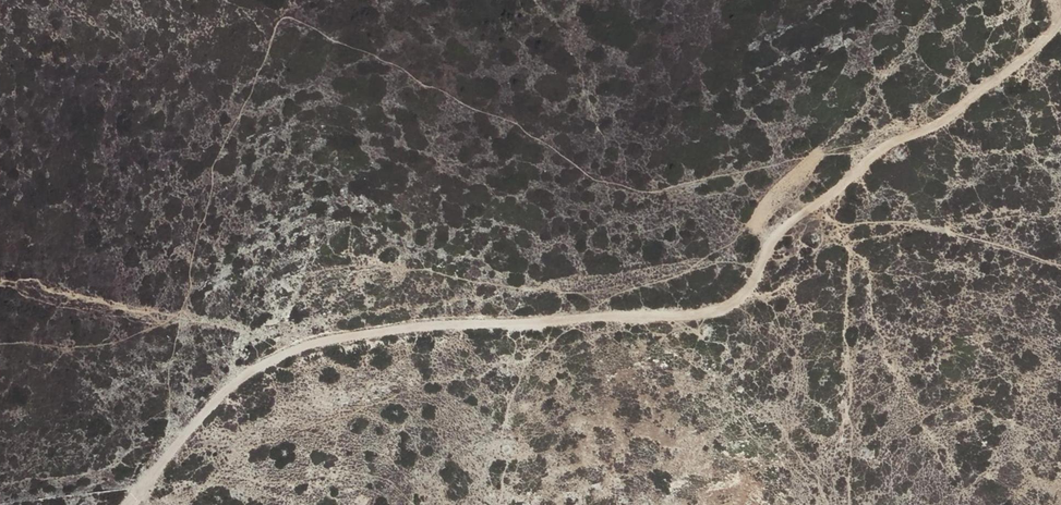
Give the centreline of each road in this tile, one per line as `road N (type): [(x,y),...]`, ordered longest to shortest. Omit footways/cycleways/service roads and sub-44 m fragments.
road 1 (track): [(126,504),(216,398),(270,361),(313,346),(467,325),(716,313),(752,289),(764,249),(782,228),(838,193),(874,153),(940,125),(1060,18)]

